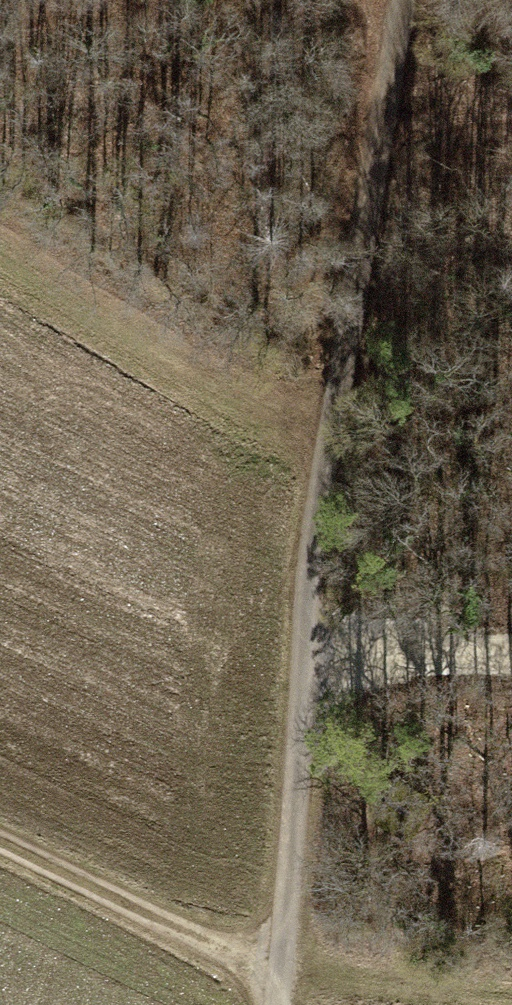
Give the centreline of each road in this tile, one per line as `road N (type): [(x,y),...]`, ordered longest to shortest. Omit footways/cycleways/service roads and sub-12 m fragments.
road 1 (track): [(280,1004),(304,471),(400,32),(401,0)]
road 2 (track): [(0,844),(283,984)]
road 3 (track): [(511,655),(302,649)]
road 4 (track): [(400,32),(511,125)]

